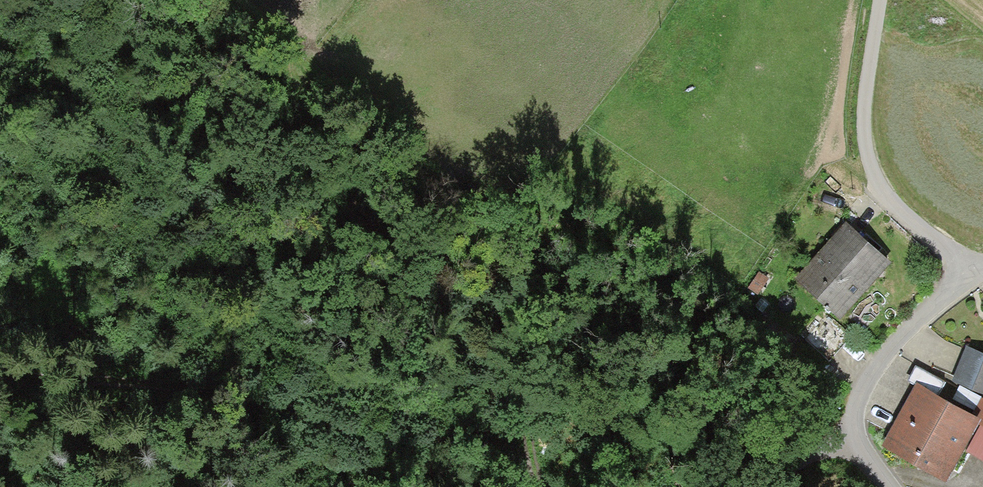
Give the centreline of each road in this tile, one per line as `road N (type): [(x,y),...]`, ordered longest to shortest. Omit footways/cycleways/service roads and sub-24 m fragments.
road 1 (track): [(553,486),(515,373),(480,210),(237,0)]
road 2 (track): [(547,486),(353,409),(196,377),(0,377)]
road 3 (residential): [(982,261),(916,305),(863,382),(866,451),(892,486)]
road 4 (track): [(751,486),(860,411)]

